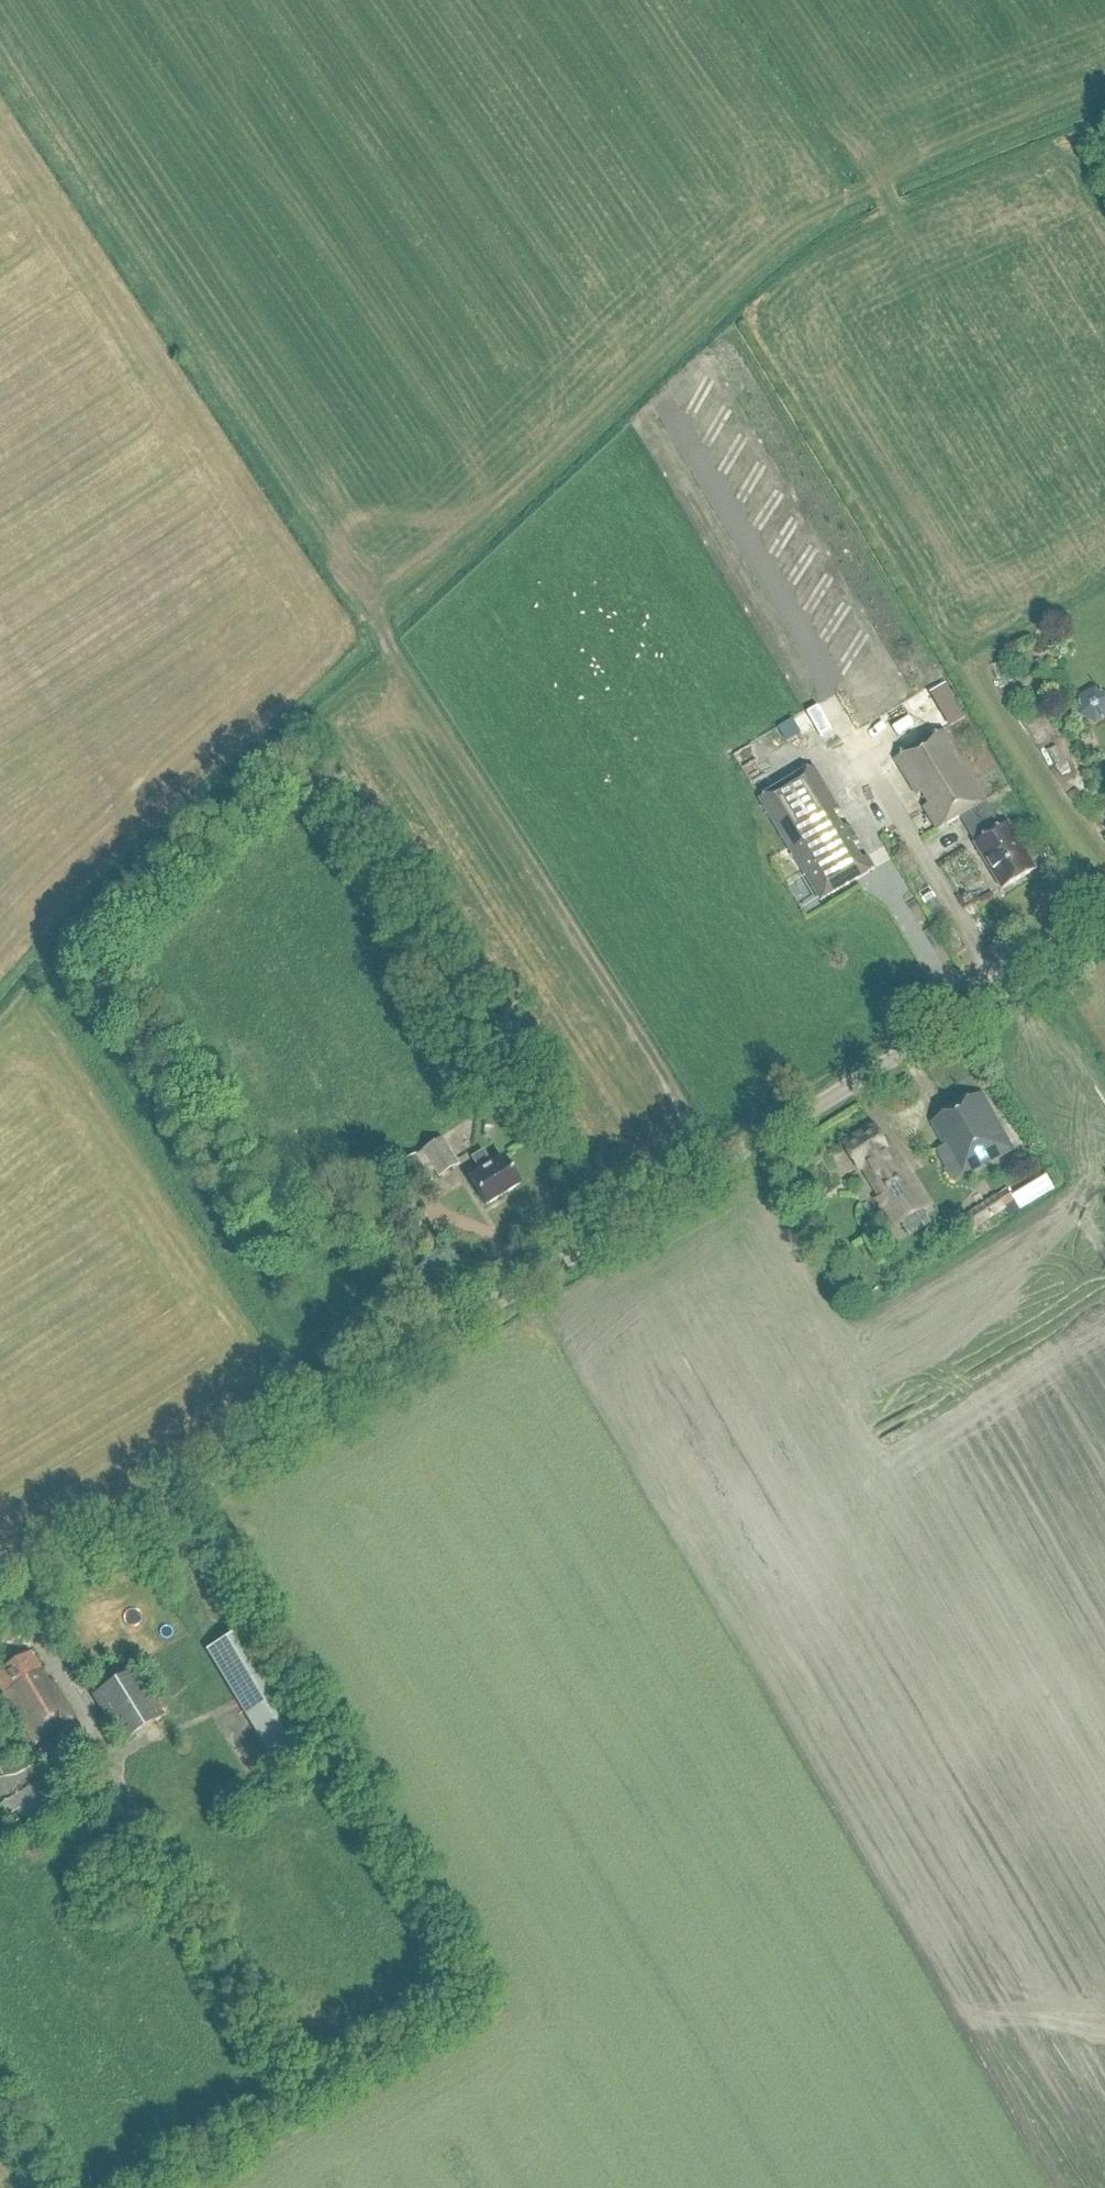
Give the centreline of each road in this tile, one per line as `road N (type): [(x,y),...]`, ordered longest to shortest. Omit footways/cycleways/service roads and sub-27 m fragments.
road 1 (unclassified): [(0,1607),(1104,930)]
road 2 (track): [(723,1162),(395,640)]

